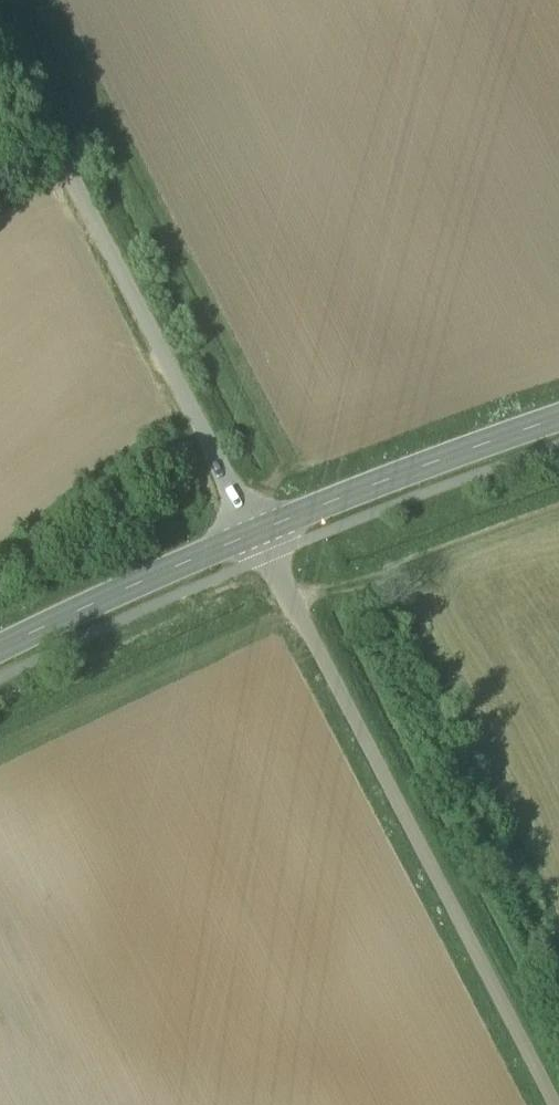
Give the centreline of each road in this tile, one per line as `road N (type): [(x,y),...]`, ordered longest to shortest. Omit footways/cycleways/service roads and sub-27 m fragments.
road 1 (unclassified): [(256,529),(558,1104)]
road 2 (unclassified): [(0,34),(256,529)]
road 3 (secondary): [(256,529),(558,420)]
road 4 (secondary): [(0,652),(256,529)]

